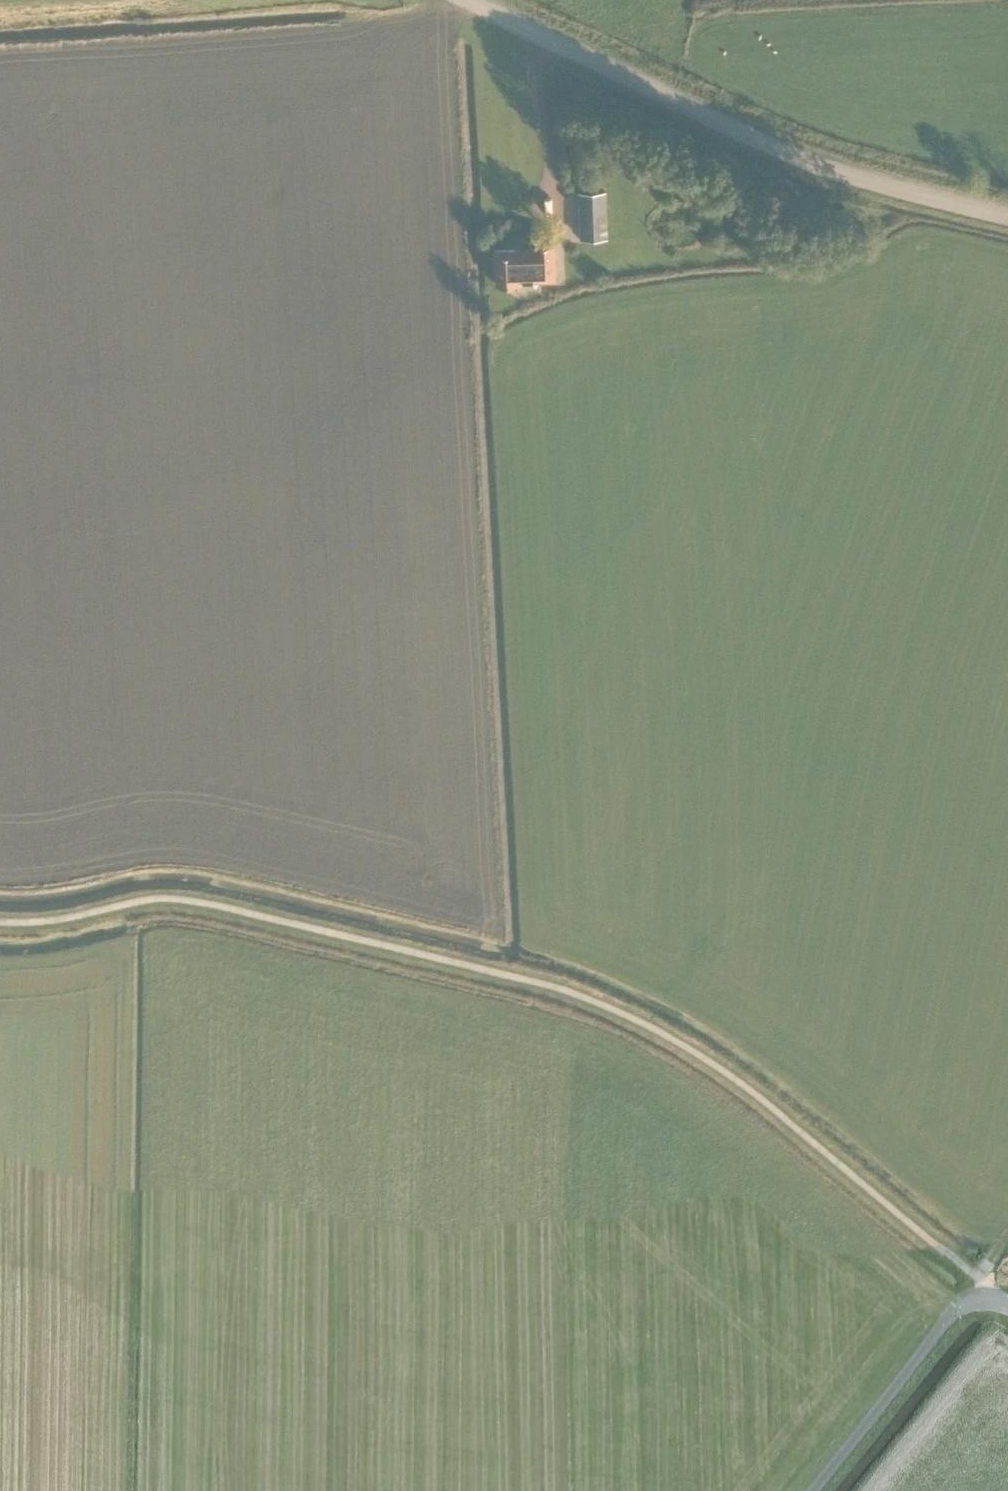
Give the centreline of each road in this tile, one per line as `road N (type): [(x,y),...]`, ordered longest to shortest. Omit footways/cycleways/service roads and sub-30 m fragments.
road 1 (tertiary): [(1007,209),(802,156),(476,0)]

